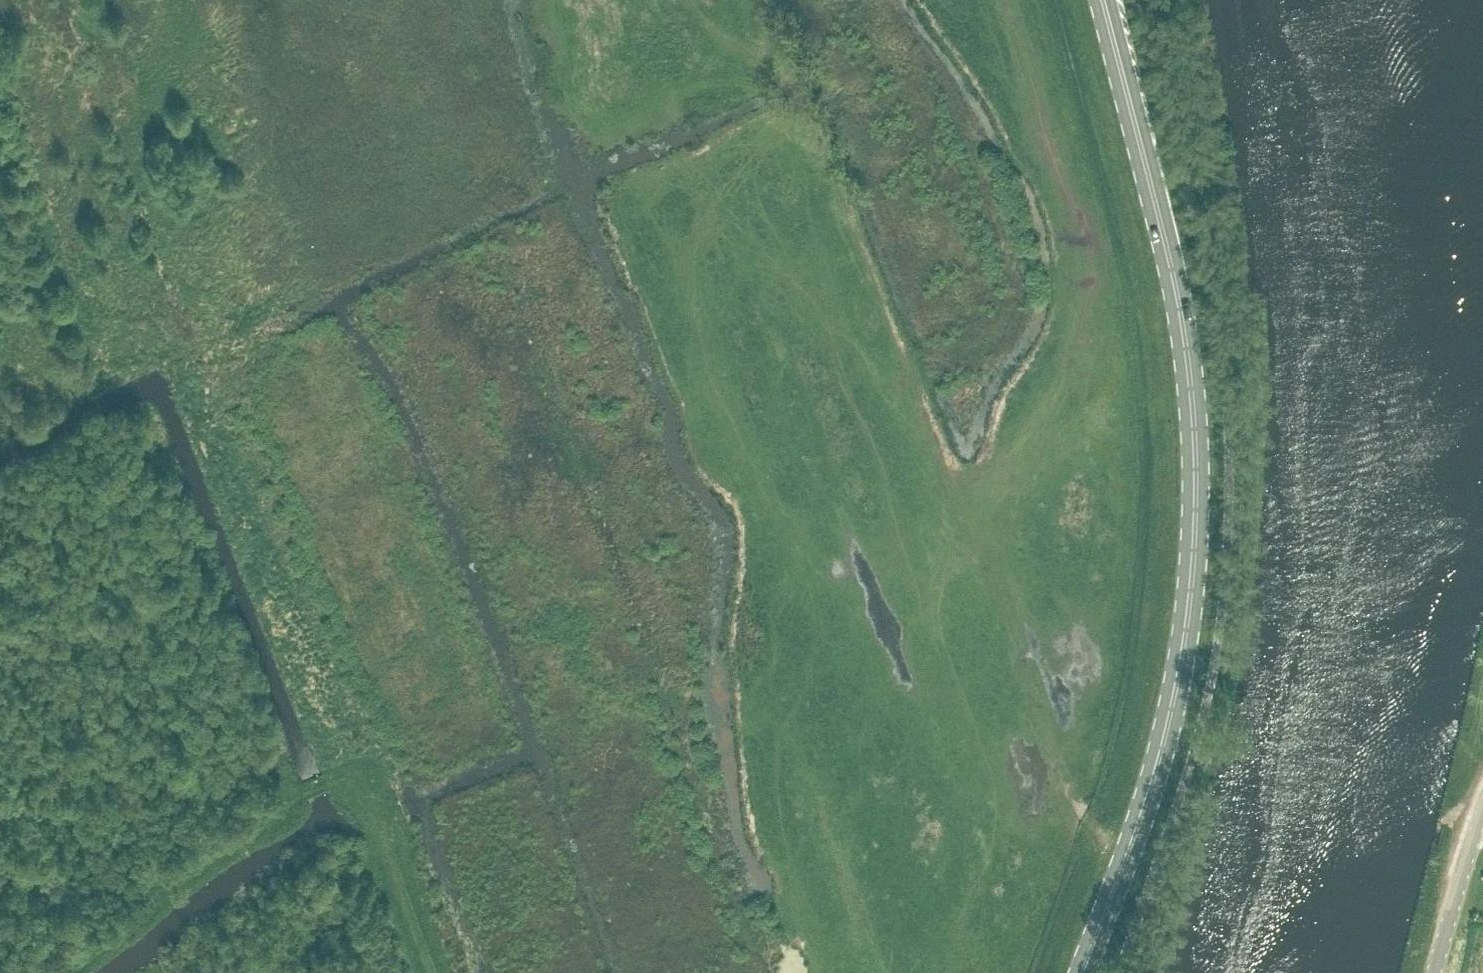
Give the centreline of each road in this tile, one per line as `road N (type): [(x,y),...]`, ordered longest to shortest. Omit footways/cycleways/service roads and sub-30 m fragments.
road 1 (primary): [(1081,972),(1170,715),(1195,501),(1178,300),(1103,0)]
road 2 (unclassified): [(1433,972),(1482,809)]

